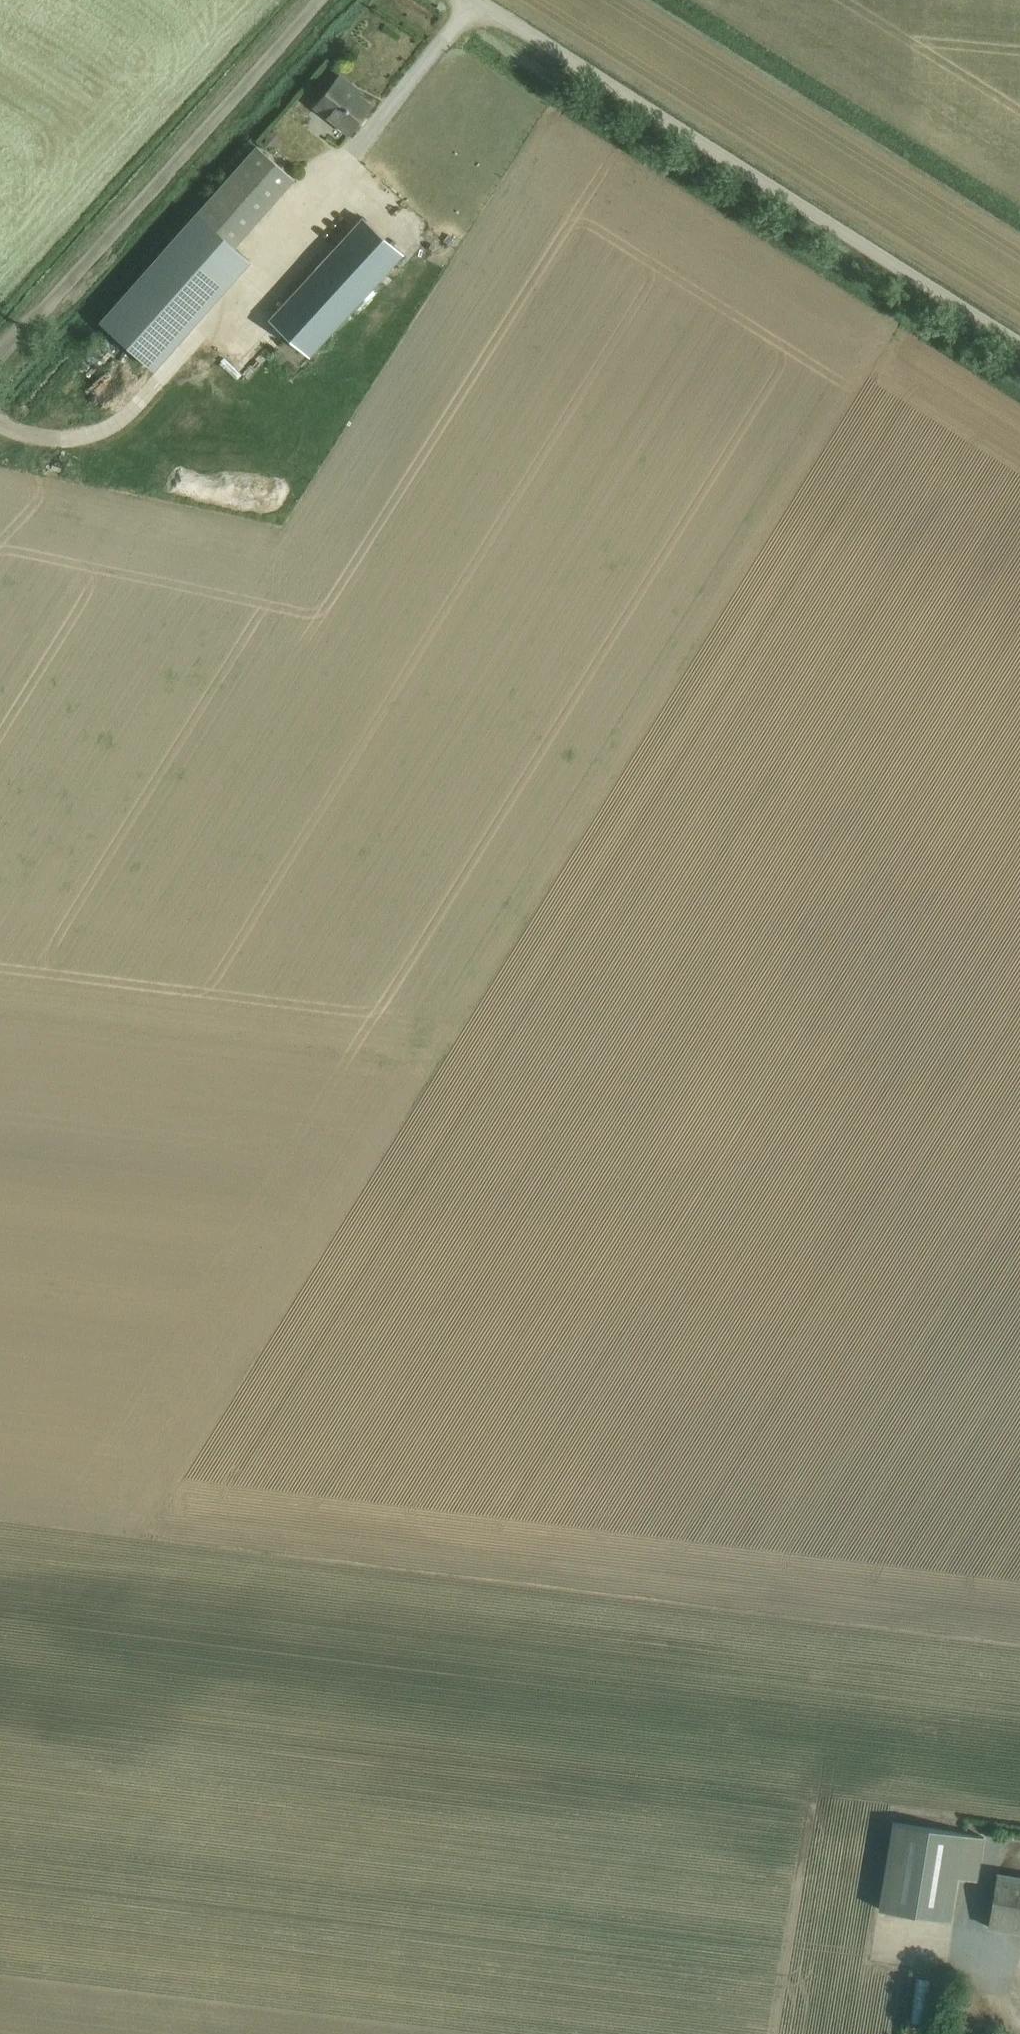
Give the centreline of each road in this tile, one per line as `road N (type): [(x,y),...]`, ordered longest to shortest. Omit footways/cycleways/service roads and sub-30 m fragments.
road 1 (unclassified): [(1019,343),(476,0)]
road 2 (track): [(0,359),(320,0)]

